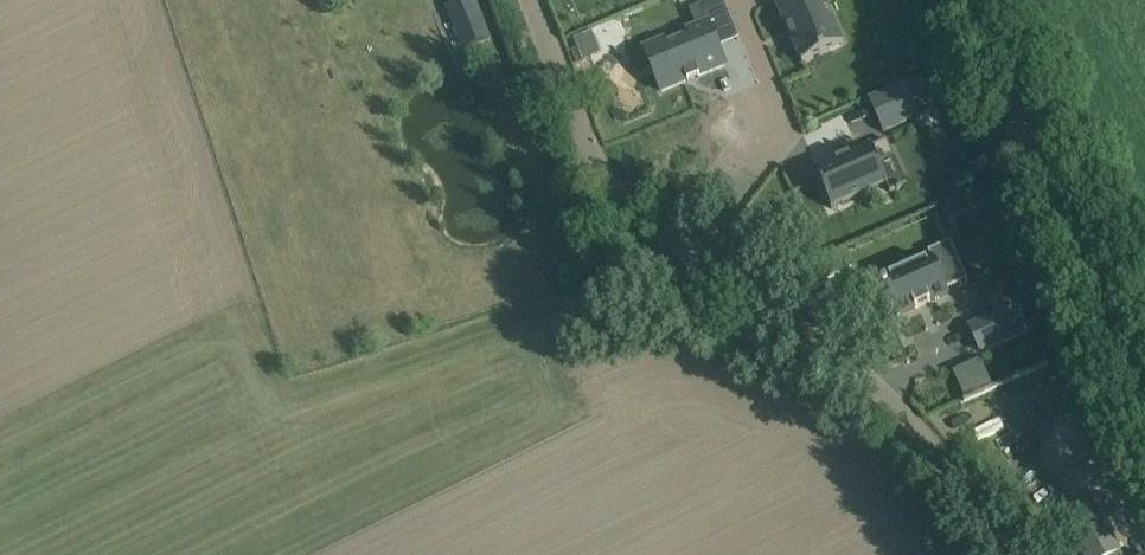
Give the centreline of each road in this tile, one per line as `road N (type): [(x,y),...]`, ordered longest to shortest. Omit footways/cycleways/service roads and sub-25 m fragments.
road 1 (residential): [(1009,554),(843,389),(593,175),(525,0)]
road 2 (tertiary): [(1144,417),(965,0)]

